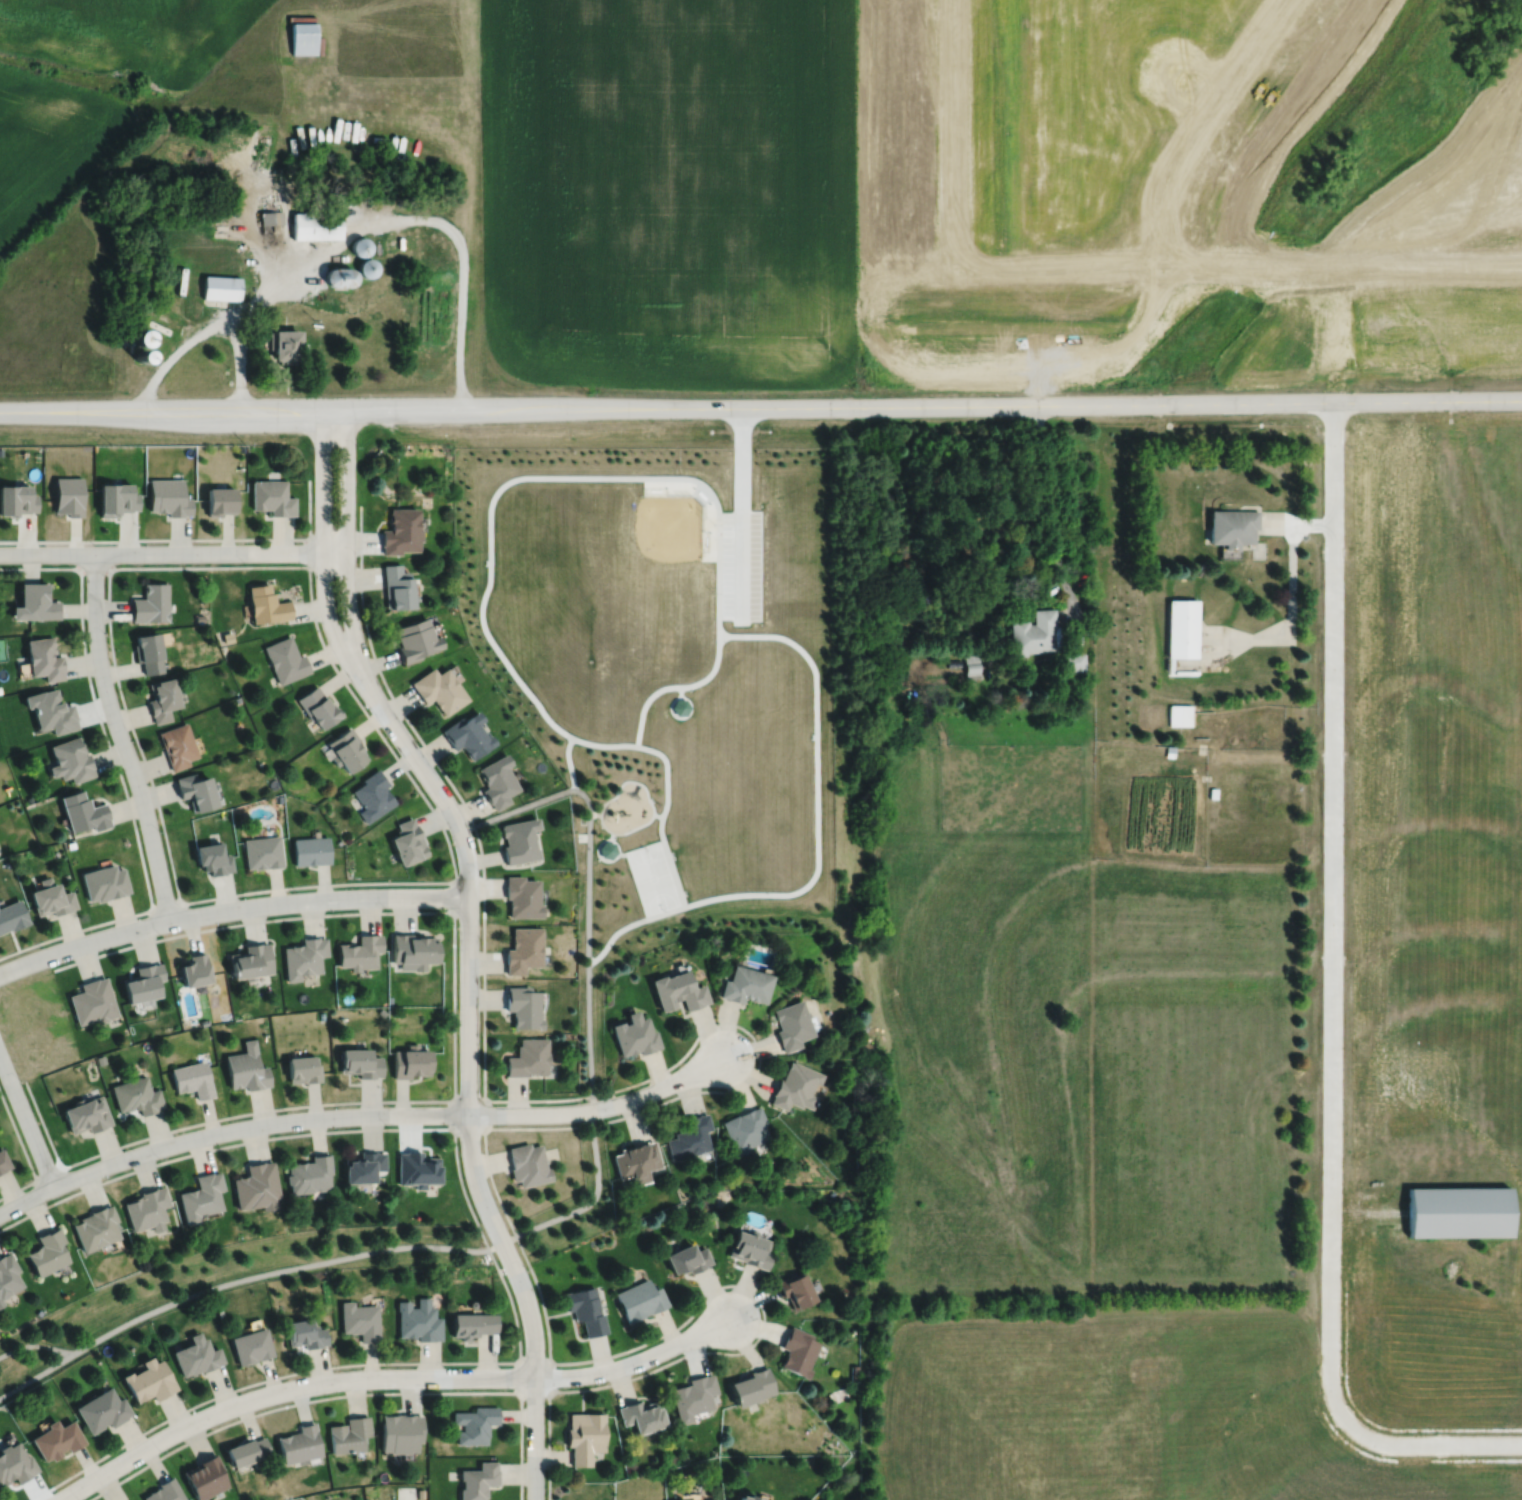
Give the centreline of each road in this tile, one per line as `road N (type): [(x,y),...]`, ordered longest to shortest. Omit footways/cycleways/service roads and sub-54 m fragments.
road 1 (tertiary): [(0,410),(1521,399)]
road 2 (residential): [(1335,272),(1329,1173)]
road 3 (residential): [(535,1499),(532,1327),(470,1145),(467,860),(446,802),(356,663)]
road 4 (residential): [(533,1376),(376,1377),(281,1390),(189,1424),(58,1499)]
road 5 (residential): [(469,1113),(341,1115),(229,1130),(123,1158),(0,1212)]
road 6 (residential): [(468,897),(316,899),(216,911),(112,934),(0,973)]
road 7 (residential): [(1281,0),(1166,172),(1151,306),(1098,404)]
road 8 (residential): [(870,275),(1256,272)]
road 9 (residential): [(94,553),(100,666),(143,801),(169,920)]
road 10 (residential): [(346,551),(0,553)]
road 11 (residential): [(952,0),(952,274)]
road 12 (residential): [(469,1113),(604,1107),(724,1057)]
road 13 (residential): [(333,409),(322,445),(324,595),(331,627),(356,663)]
road 14 (residential): [(1354,1426),(1328,1392),(1329,1173)]
road 15 (residential): [(356,663),(346,585),(345,446),(333,409)]
road 16 (residential): [(1283,272),(1521,270)]
road 17 (residential): [(533,1376),(611,1369),(731,1318)]
road 18 (residential): [(1521,1443),(1403,1444),(1354,1426)]
road 19 (residential): [(0,1058),(54,1186)]

